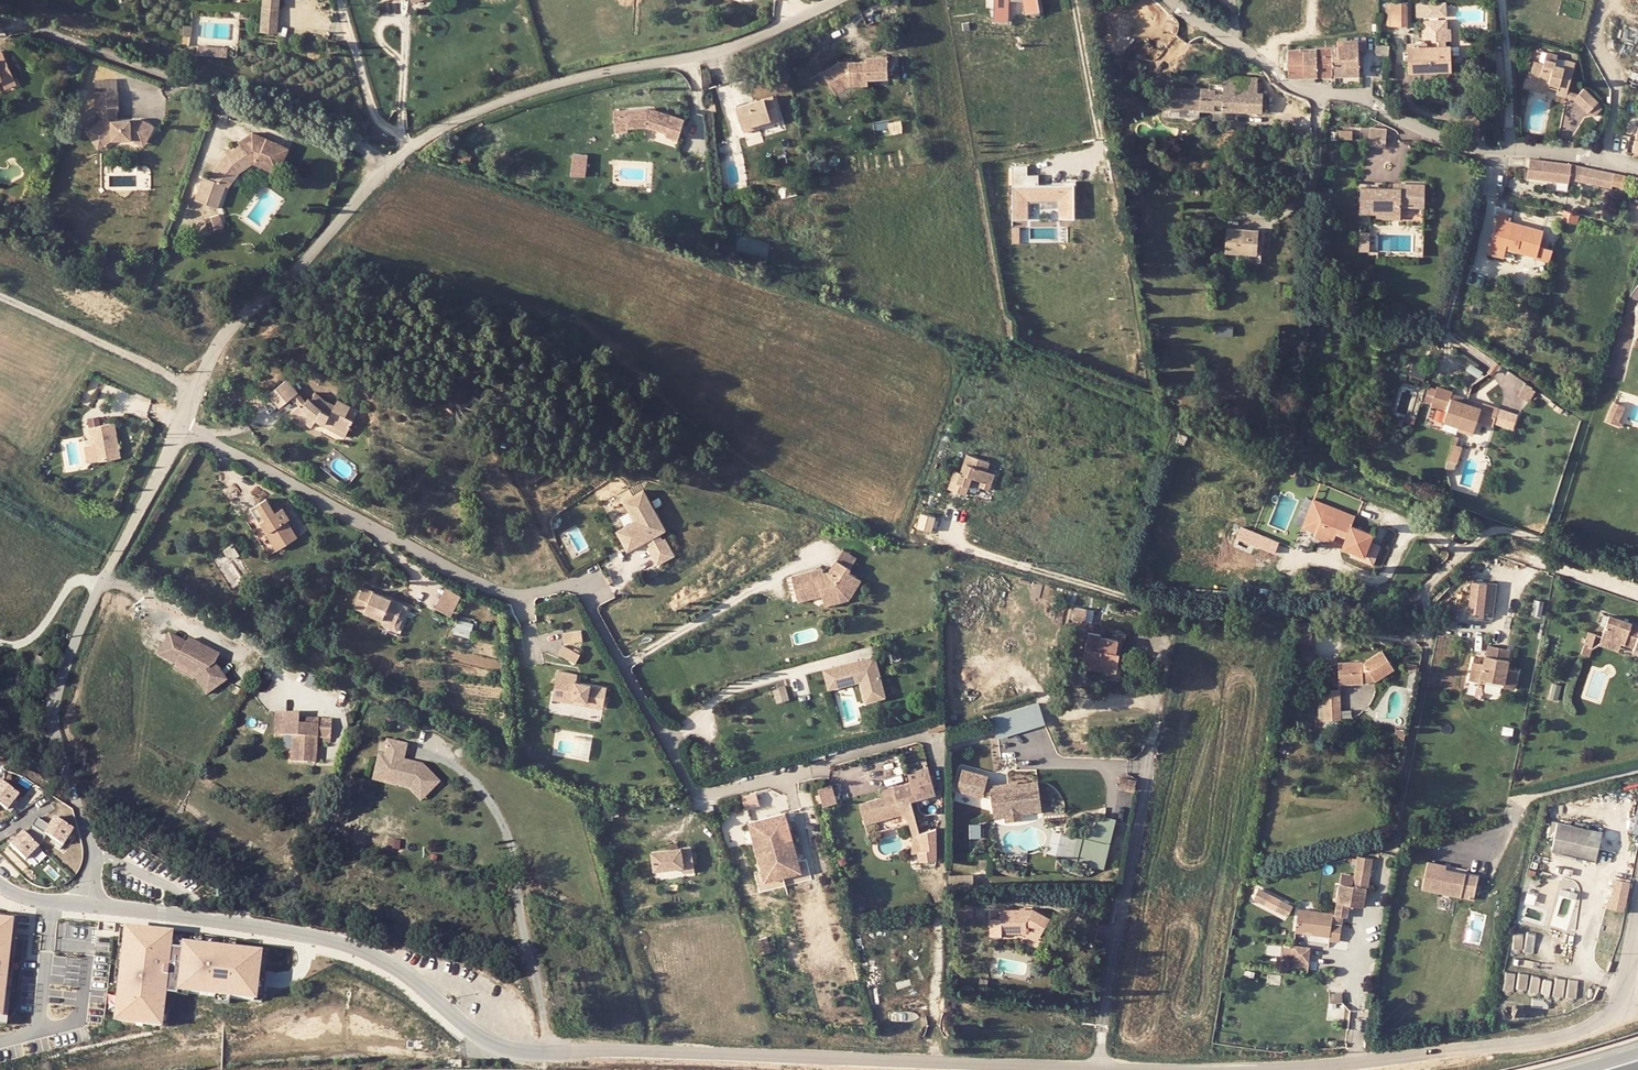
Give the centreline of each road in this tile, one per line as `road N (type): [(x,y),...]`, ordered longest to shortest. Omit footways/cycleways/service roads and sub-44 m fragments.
road 1 (unclassified): [(1161,1069),(517,1051),(466,1028),(369,954),(284,932),(88,905)]
road 2 (residential): [(837,0),(715,54),(515,95),(405,151),(282,286),(231,327),(182,423)]
road 3 (residential): [(182,423),(488,588),(582,591),(696,790),(718,792),(828,764)]
road 4 (residential): [(182,423),(108,566),(58,691),(57,729),(92,855),(88,905)]
road 5 (unclassified): [(1169,0),(1298,89),(1354,97),(1479,151),(1582,156),(1637,168)]
road 6 (unclassified): [(1637,912),(1623,990),(1605,1016),(1584,1026),(1521,1045),(1285,1069)]

